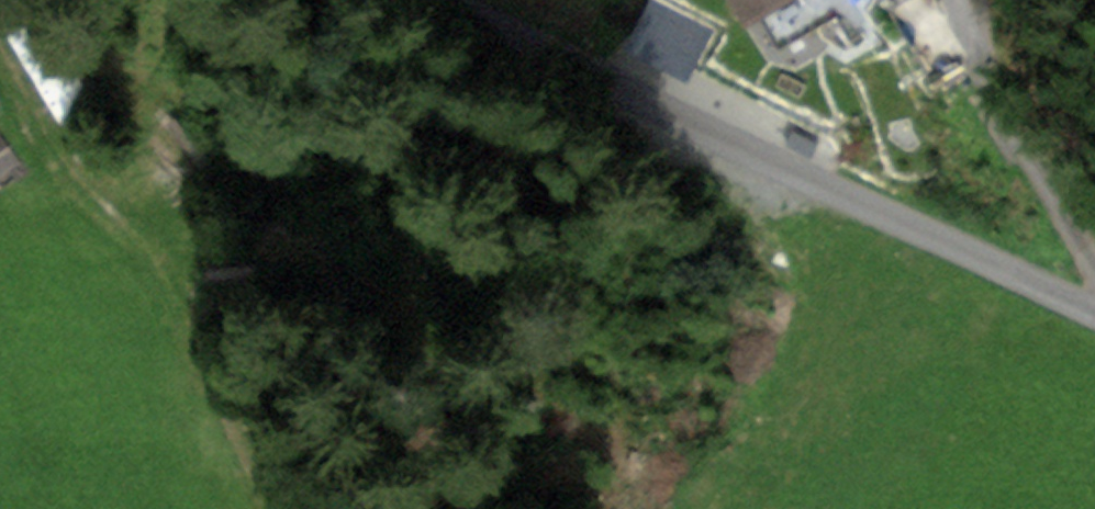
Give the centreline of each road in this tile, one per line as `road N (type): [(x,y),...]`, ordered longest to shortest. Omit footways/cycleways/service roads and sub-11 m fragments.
road 1 (unclassified): [(439,0),(1094,310)]
road 2 (track): [(0,66),(61,175),(151,253),(189,340),(242,420),(266,508)]
road 3 (residential): [(958,0),(1094,260)]

